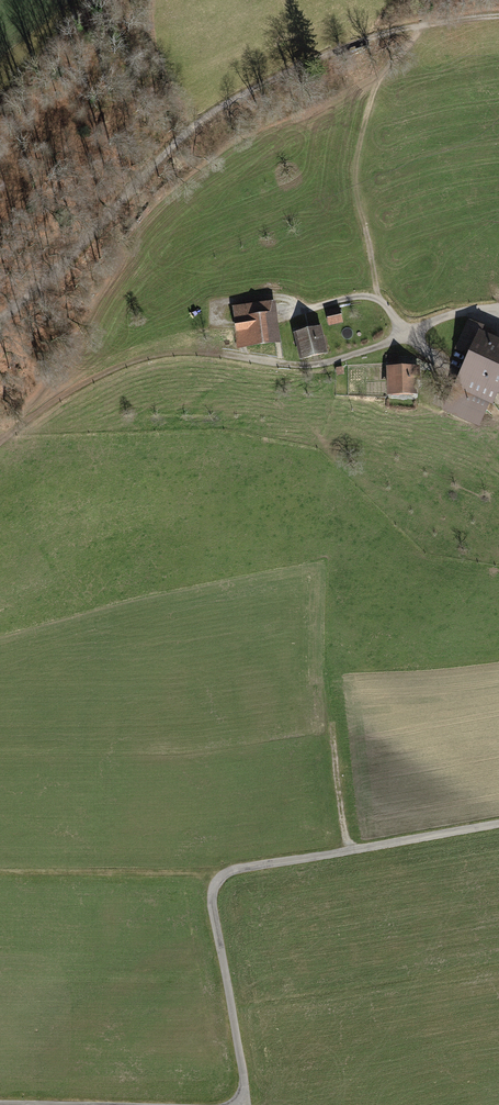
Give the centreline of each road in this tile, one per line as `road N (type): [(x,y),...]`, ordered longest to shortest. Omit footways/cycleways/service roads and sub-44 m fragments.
road 1 (track): [(498,824),(224,875),(212,904),(242,1103)]
road 2 (track): [(0,440),(95,377),(160,354),(318,364),(410,333)]
road 3 (track): [(422,25),(370,38),(218,106),(72,256)]
road 4 (track): [(422,25),(378,82),(353,166),(378,297)]
road 5 (track): [(350,850),(332,725)]

